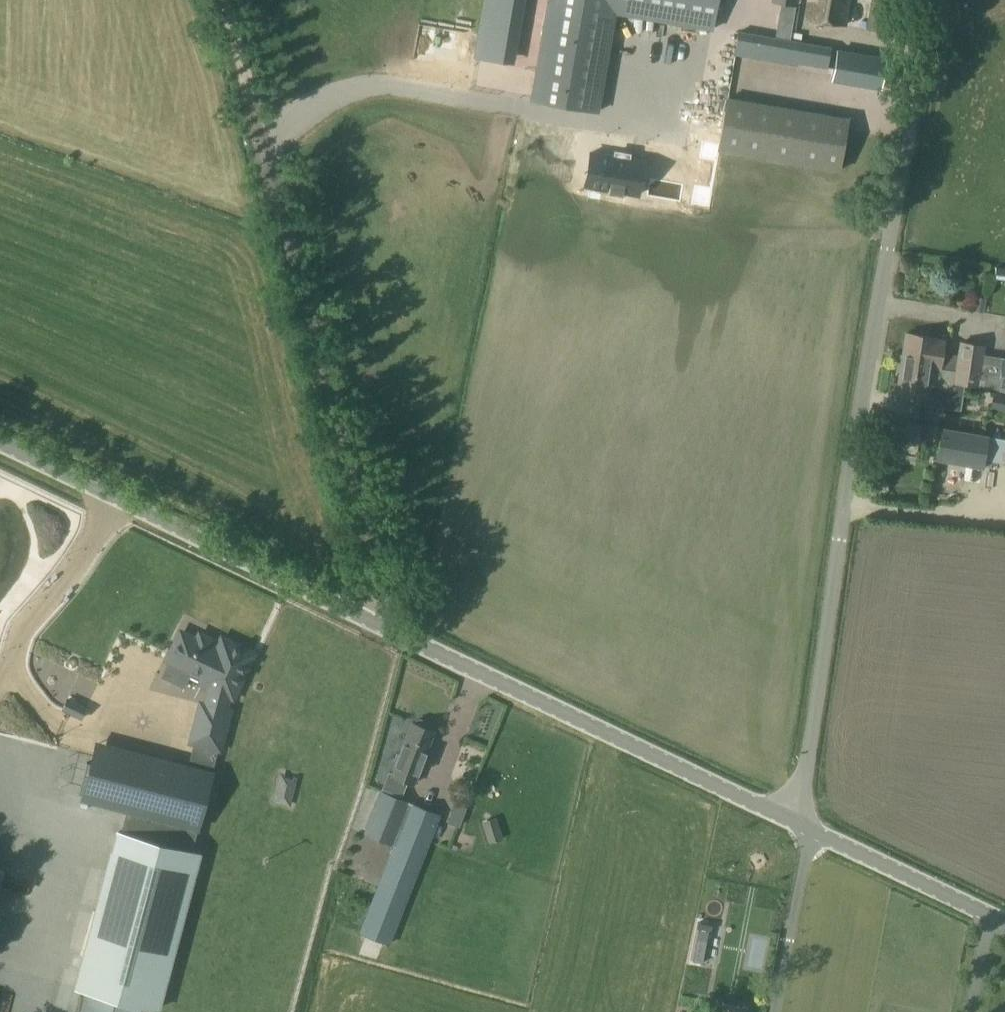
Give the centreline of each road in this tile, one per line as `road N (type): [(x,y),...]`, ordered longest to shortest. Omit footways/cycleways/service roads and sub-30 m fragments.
road 1 (unclassified): [(802,826),(0,445)]
road 2 (unclassified): [(802,826),(933,0)]
road 3 (track): [(382,627),(375,571),(220,0)]
road 4 (unclassified): [(1004,924),(802,826)]
road 5 (unclassified): [(772,1011),(802,826)]

